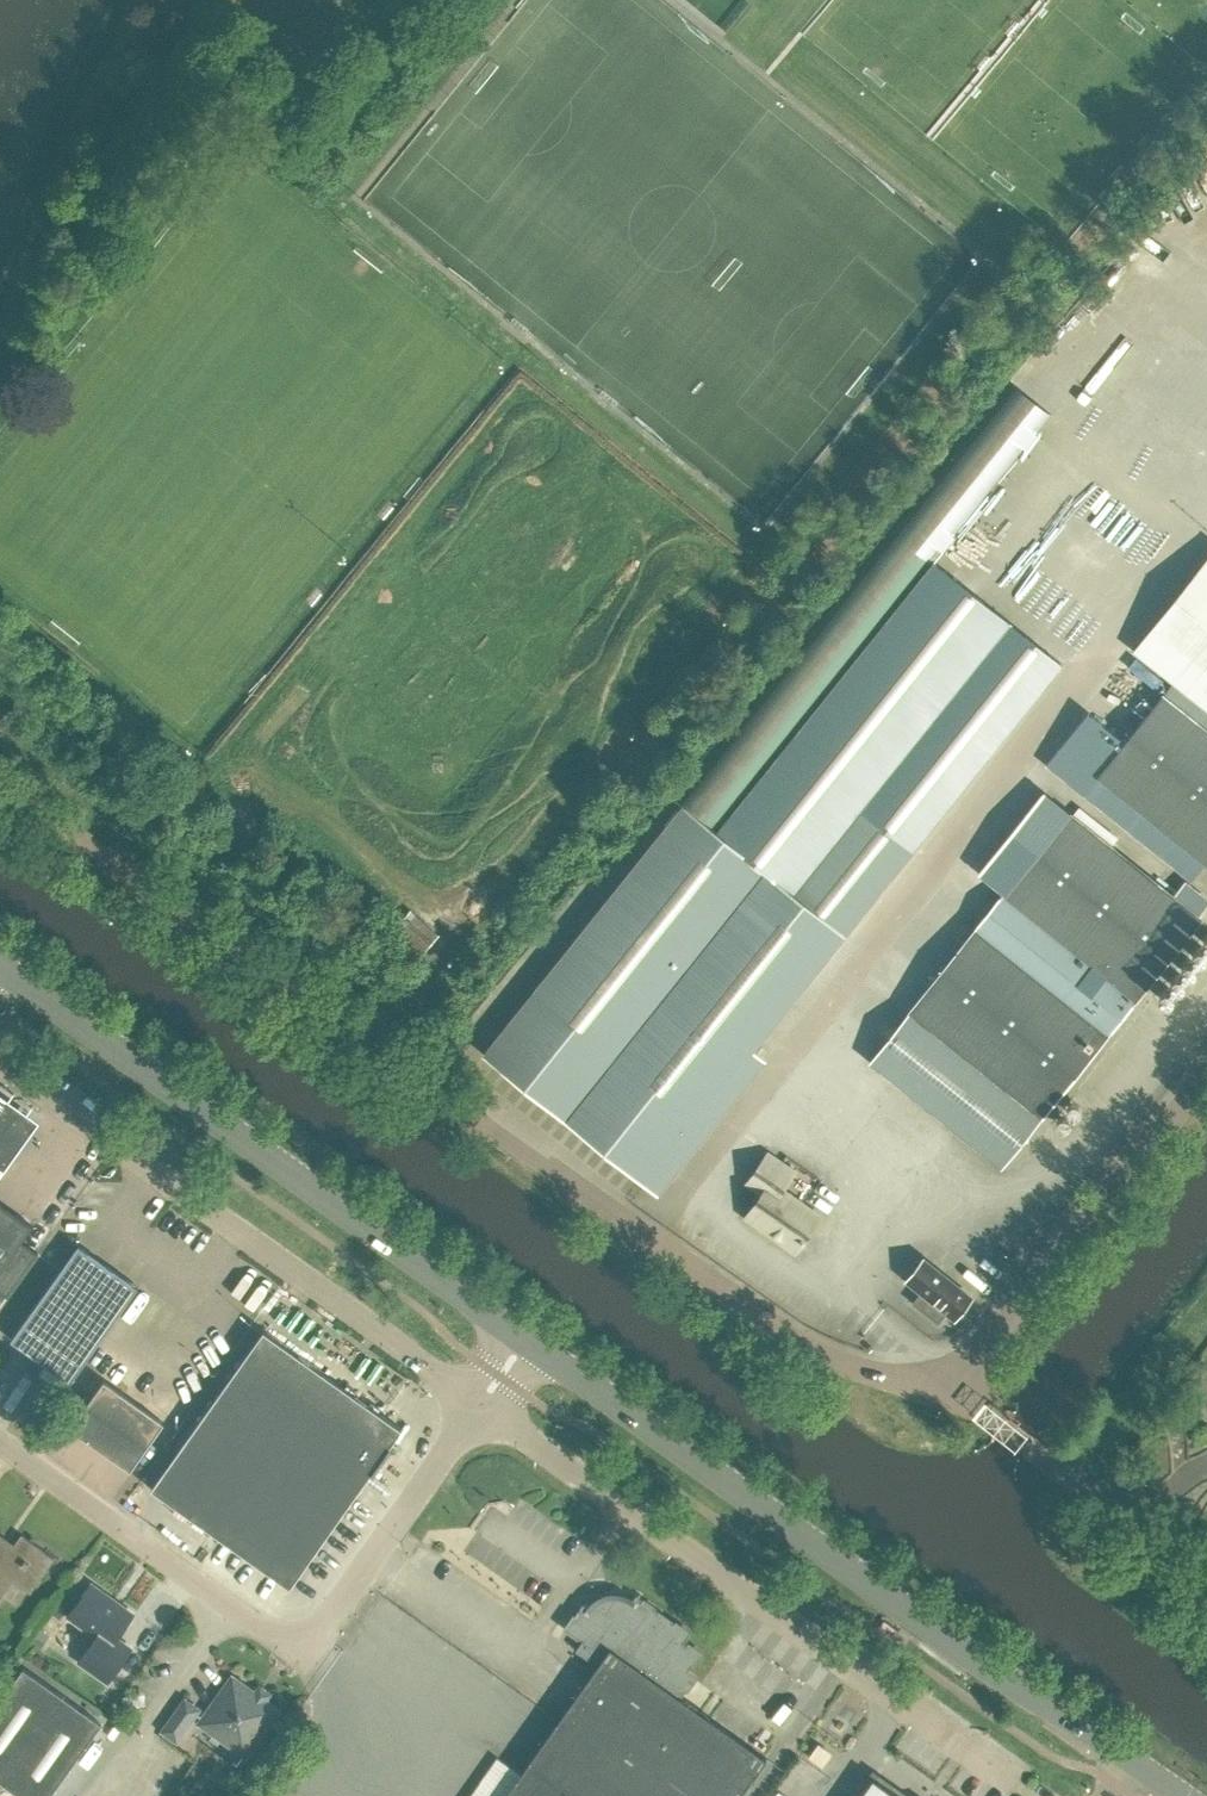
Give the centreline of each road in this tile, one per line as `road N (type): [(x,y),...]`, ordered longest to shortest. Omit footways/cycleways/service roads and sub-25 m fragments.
road 1 (unclassified): [(0,776),(790,1338),(847,1364),(960,1385)]
road 2 (secondary): [(1180,1795),(530,1339)]
road 3 (unclassified): [(1046,1795),(481,1404)]
road 4 (unclassified): [(481,1404),(318,1620),(276,1627),(0,1430)]
road 5 (secondary): [(530,1339),(0,961)]
road 6 (unclassified): [(481,1404),(0,1057)]
road 7 (unclassified): [(960,1385),(1206,1072)]
road 8 (unclassified): [(1206,1605),(1143,1530),(960,1385)]

